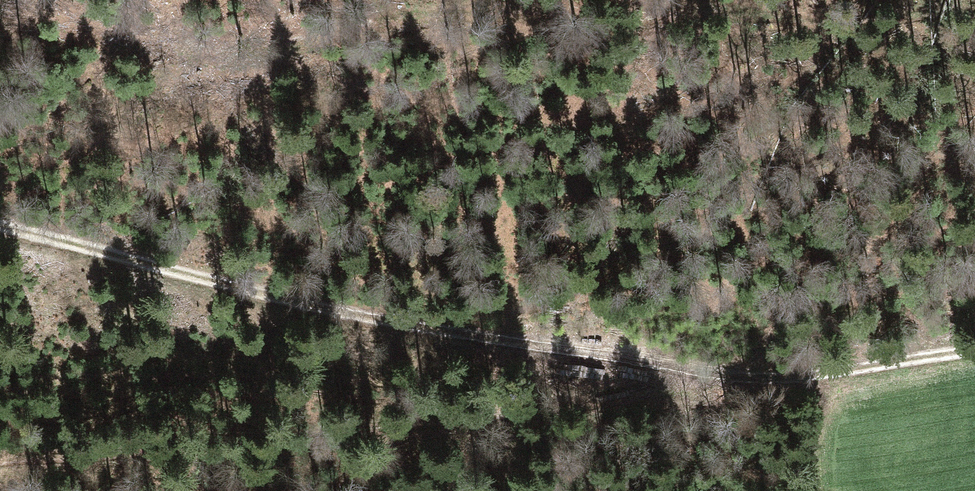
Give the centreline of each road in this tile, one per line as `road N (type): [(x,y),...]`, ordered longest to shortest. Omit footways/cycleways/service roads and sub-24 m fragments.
road 1 (track): [(0,228),(341,313),(684,371),(786,378),(974,356)]
road 2 (track): [(0,460),(261,446),(752,375)]

